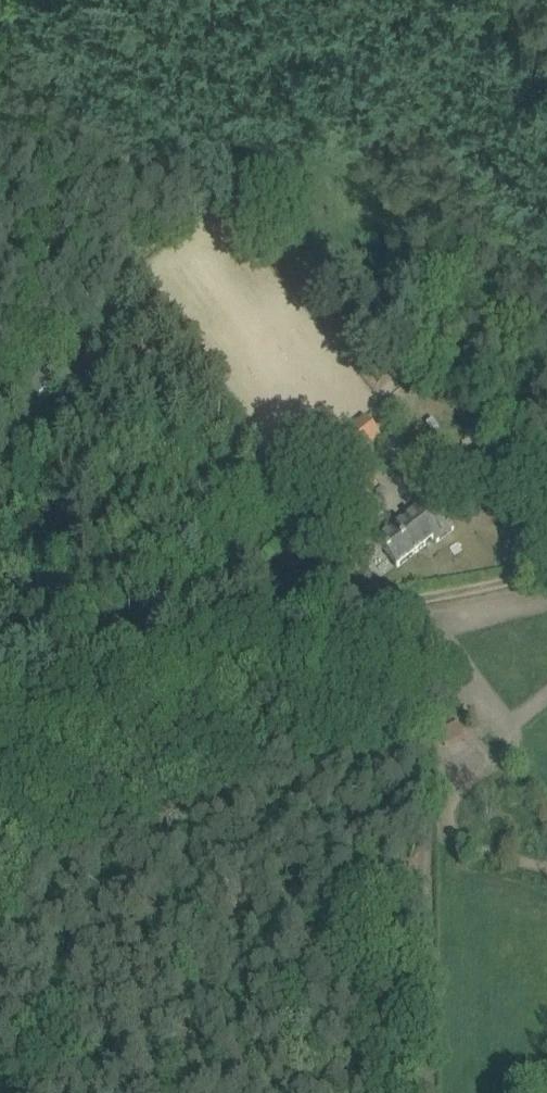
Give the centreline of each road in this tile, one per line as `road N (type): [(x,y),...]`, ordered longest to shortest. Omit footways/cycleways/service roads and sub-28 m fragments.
road 1 (track): [(546,571),(322,615),(281,632),(118,716),(16,785)]

